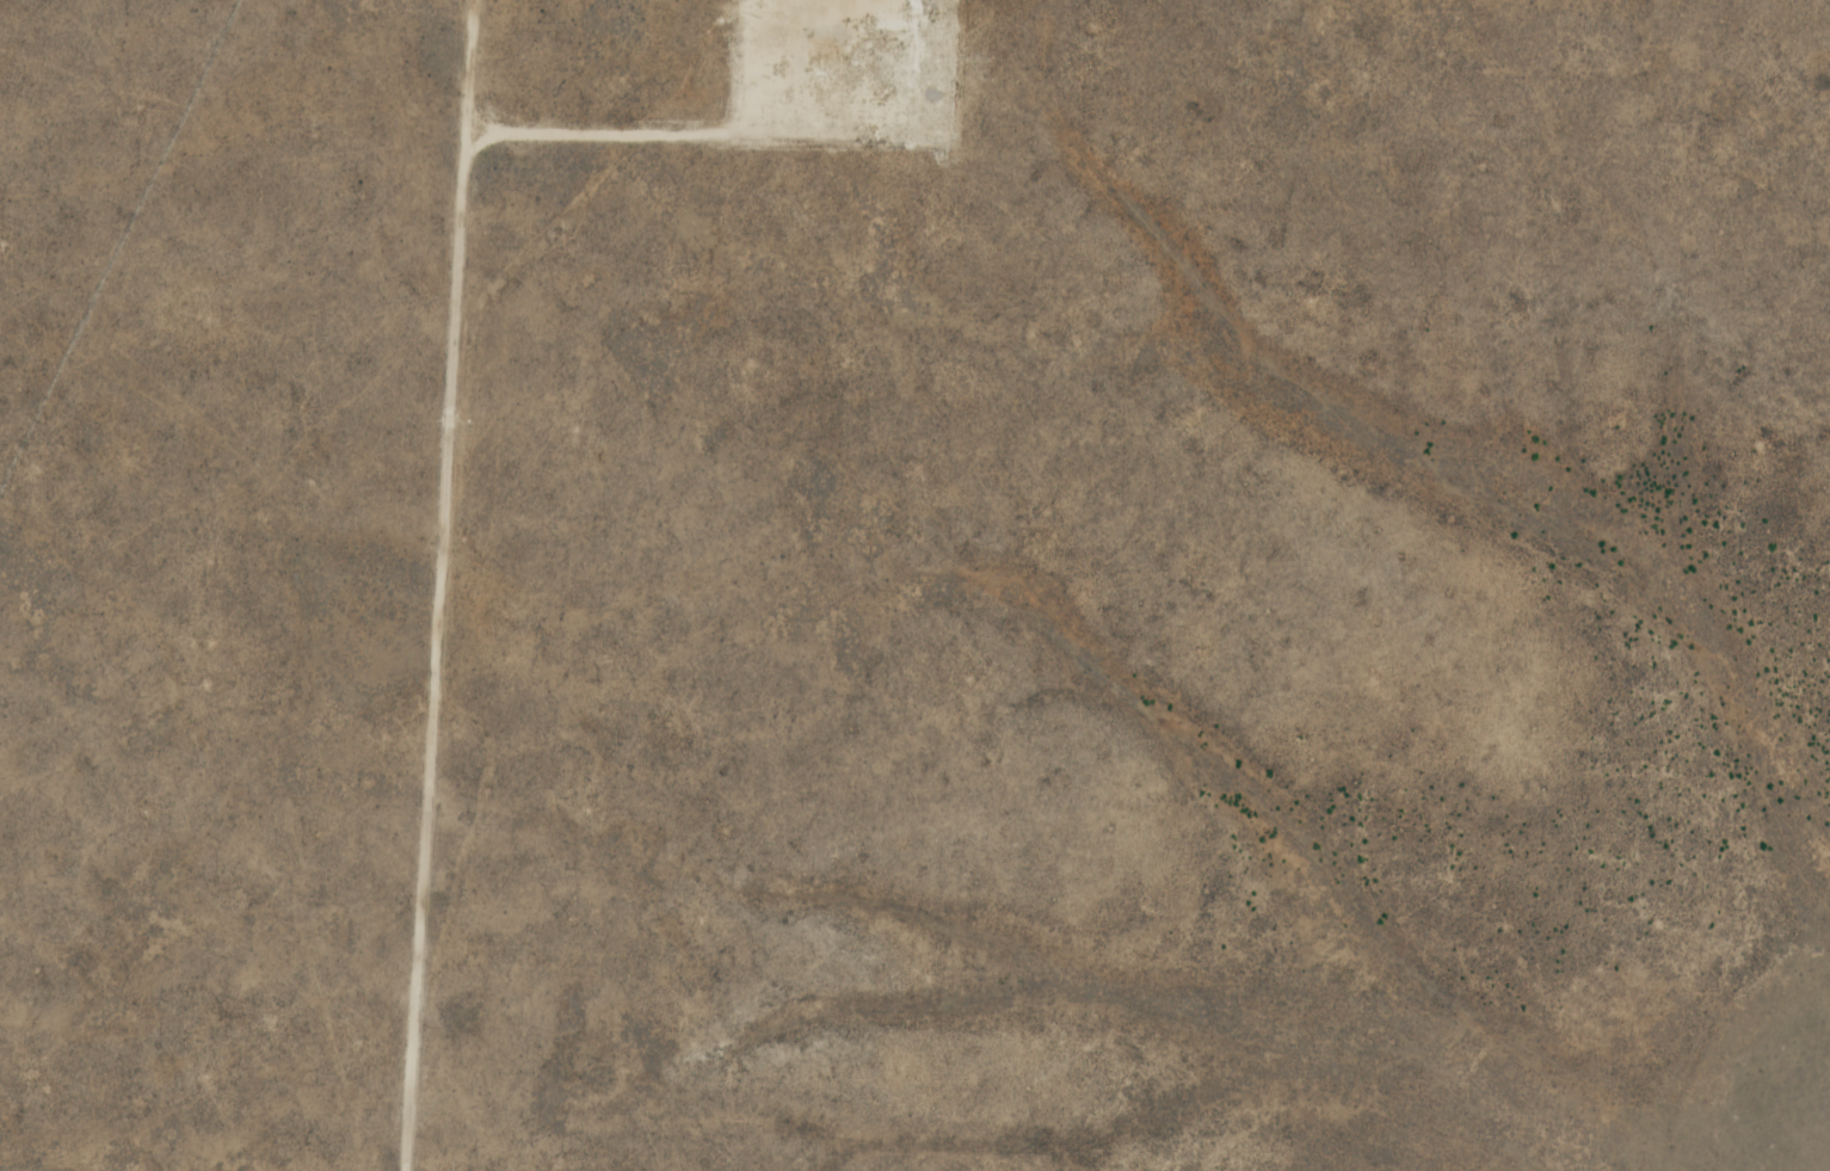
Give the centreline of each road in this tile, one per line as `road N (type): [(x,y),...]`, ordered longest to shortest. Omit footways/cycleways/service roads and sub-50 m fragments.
road 1 (residential): [(409,1170),(474,0)]

